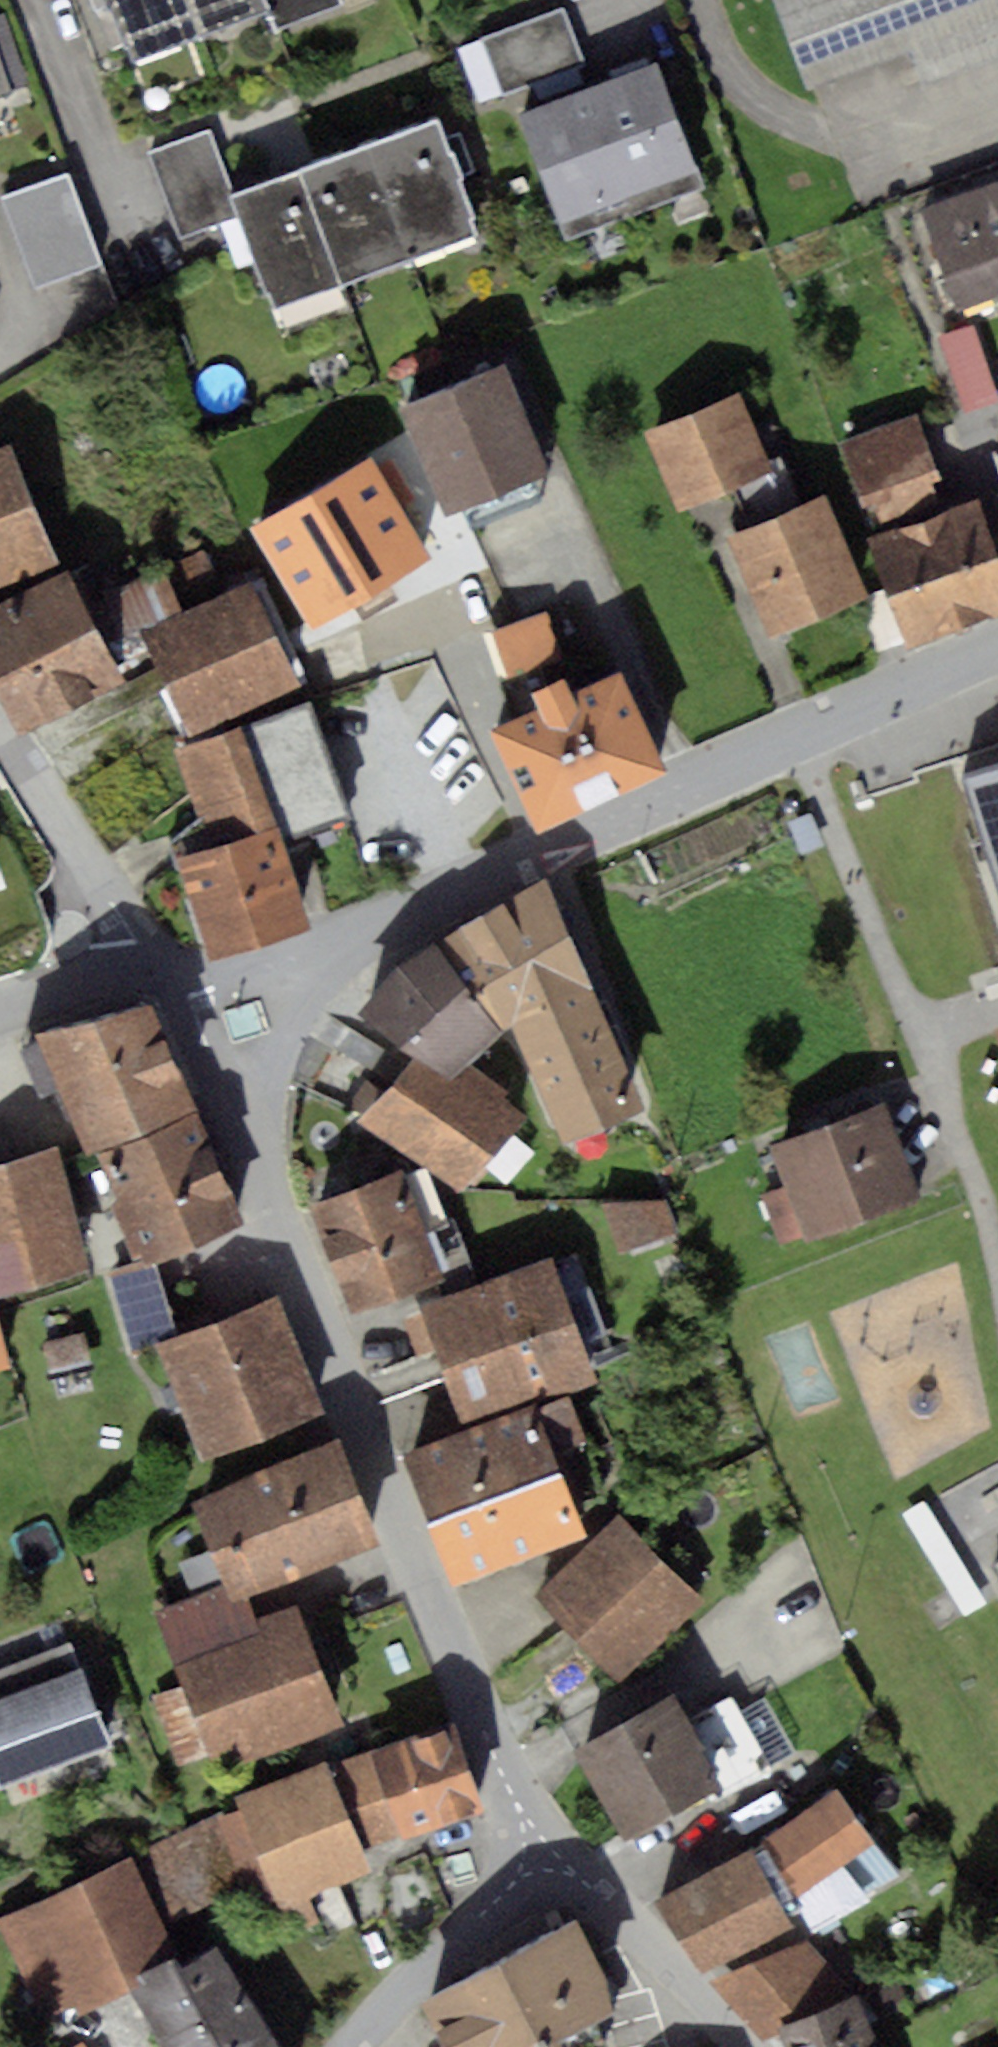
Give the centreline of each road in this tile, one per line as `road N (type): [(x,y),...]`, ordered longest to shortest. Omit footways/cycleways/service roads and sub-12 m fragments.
road 1 (residential): [(538,1854),(188,997),(184,971)]
road 2 (residential): [(997,650),(253,970),(184,971)]
road 3 (residential): [(150,963),(0,736)]
road 4 (residential): [(538,1854),(506,1901),(348,2046)]
road 5 (residential): [(727,2046),(619,1917),(538,1854)]
road 6 (residential): [(0,1007),(150,963)]

